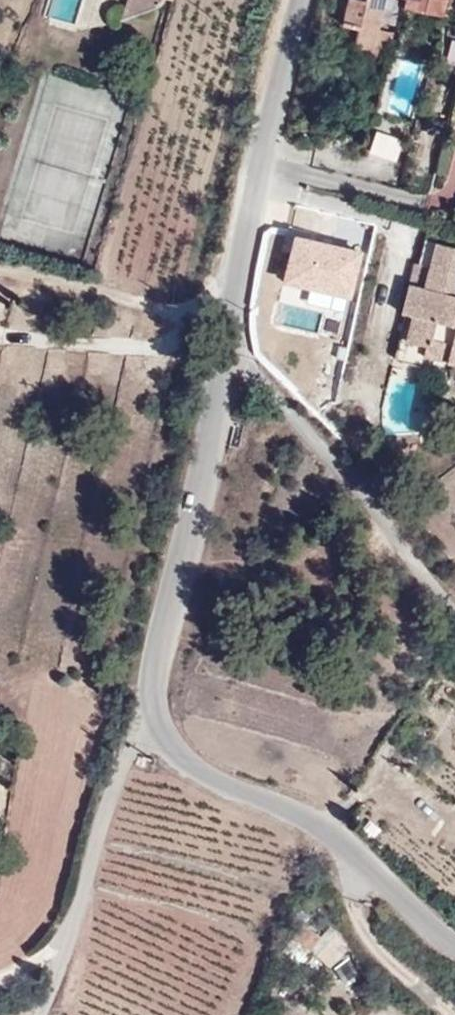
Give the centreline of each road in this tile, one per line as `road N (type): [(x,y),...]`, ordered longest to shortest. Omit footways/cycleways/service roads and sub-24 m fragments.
road 1 (tertiary): [(228,319),(153,722)]
road 2 (tertiary): [(153,722),(210,770),(314,822),(454,946)]
road 3 (unclassified): [(228,319),(454,612)]
road 4 (tertiary): [(301,0),(228,319)]
road 5 (unclassified): [(45,1014),(107,816),(153,722)]

